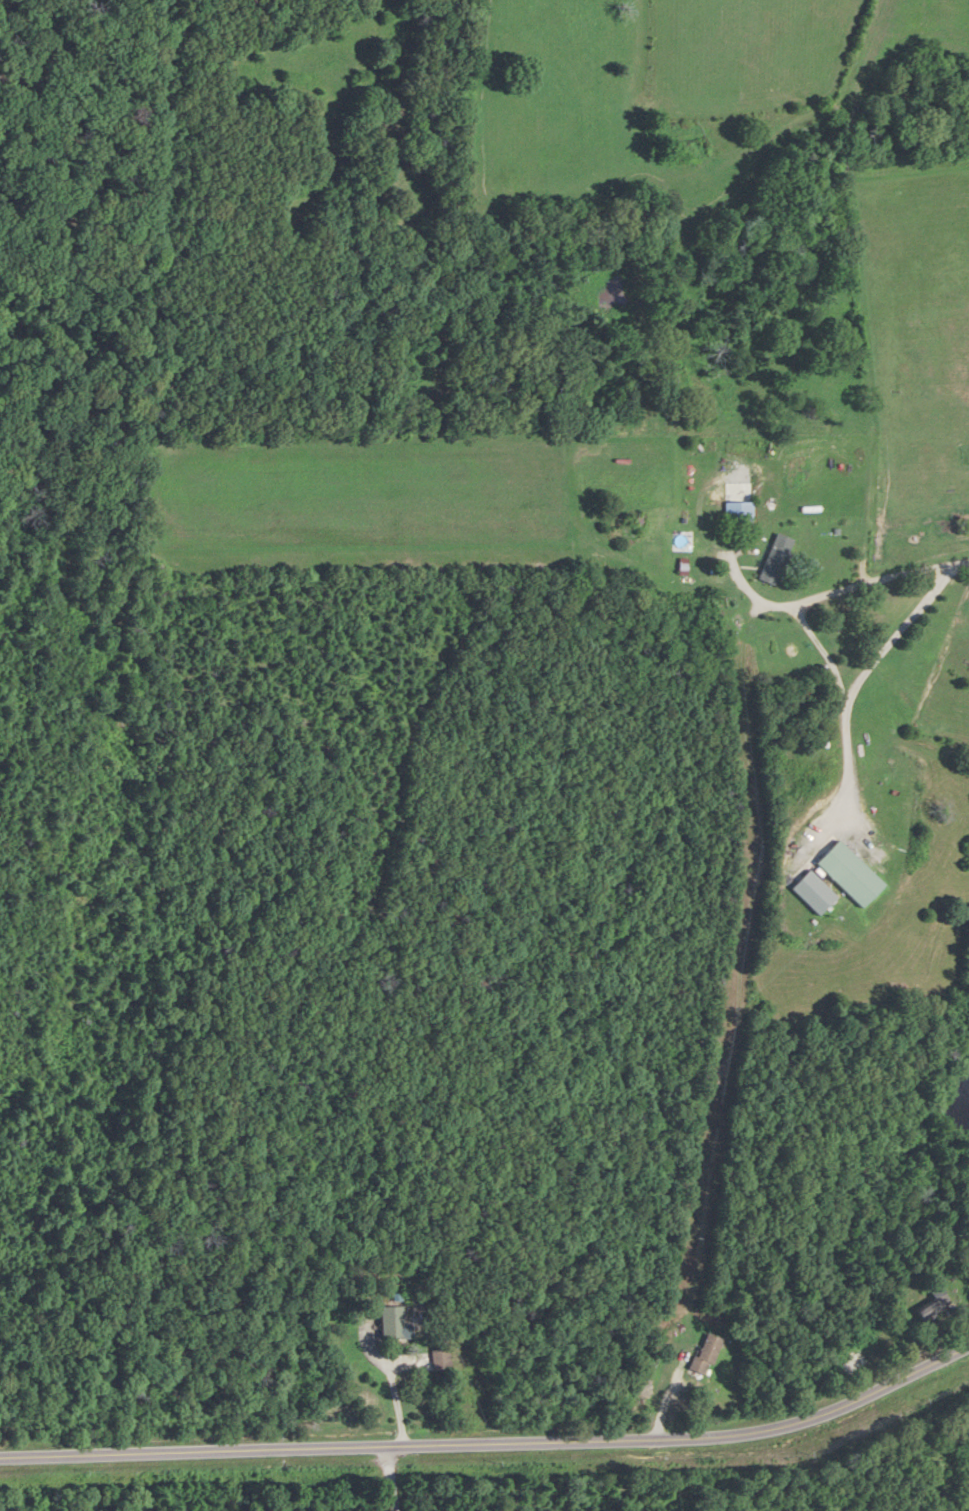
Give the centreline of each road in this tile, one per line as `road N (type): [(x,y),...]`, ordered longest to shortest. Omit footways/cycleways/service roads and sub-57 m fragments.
road 1 (tertiary): [(0,1458),(672,1445),(761,1436),(852,1406),(968,1348)]
road 2 (residential): [(405,1364),(376,1353),(368,1330),(374,1319),(400,1315),(425,1334),(426,1355),(405,1364)]

